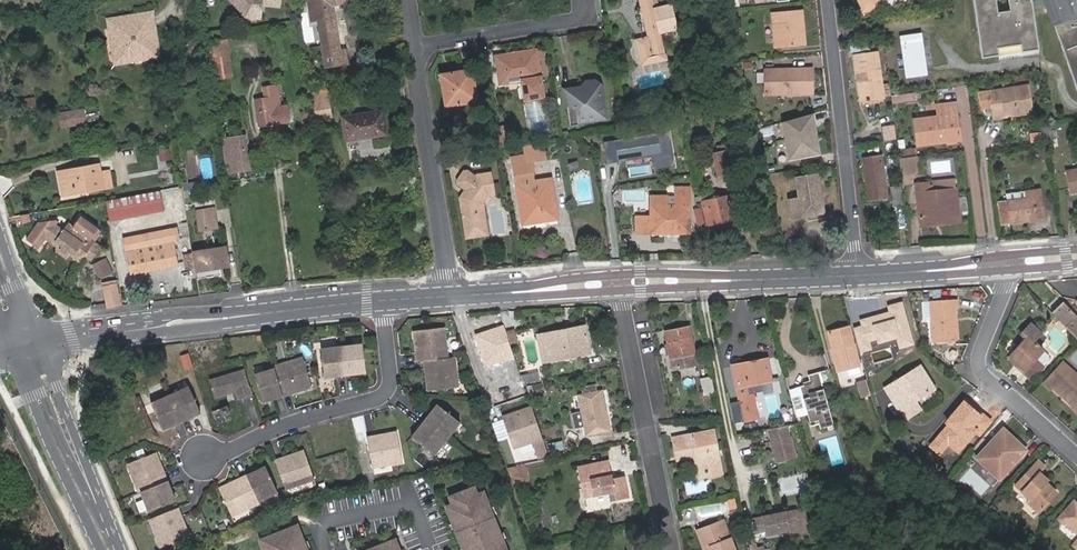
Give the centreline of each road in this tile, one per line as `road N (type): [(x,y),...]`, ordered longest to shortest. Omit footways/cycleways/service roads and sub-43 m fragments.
road 1 (tertiary): [(382,301),(39,341)]
road 2 (residential): [(204,457),(385,392),(382,301)]
road 3 (residential): [(857,275),(827,0)]
road 4 (residential): [(674,549),(620,291)]
road 5 (residential): [(414,48),(449,296)]
road 6 (residential): [(1076,454),(982,371),(1004,271)]
road 7 (secondary): [(121,549),(39,341)]
road 8 (secondary): [(12,347),(99,549)]
road 9 (residential): [(587,0),(576,19),(414,48)]
road 10 (tertiary): [(753,280),(619,275)]
road 11 (tertiary): [(620,291),(753,280)]

